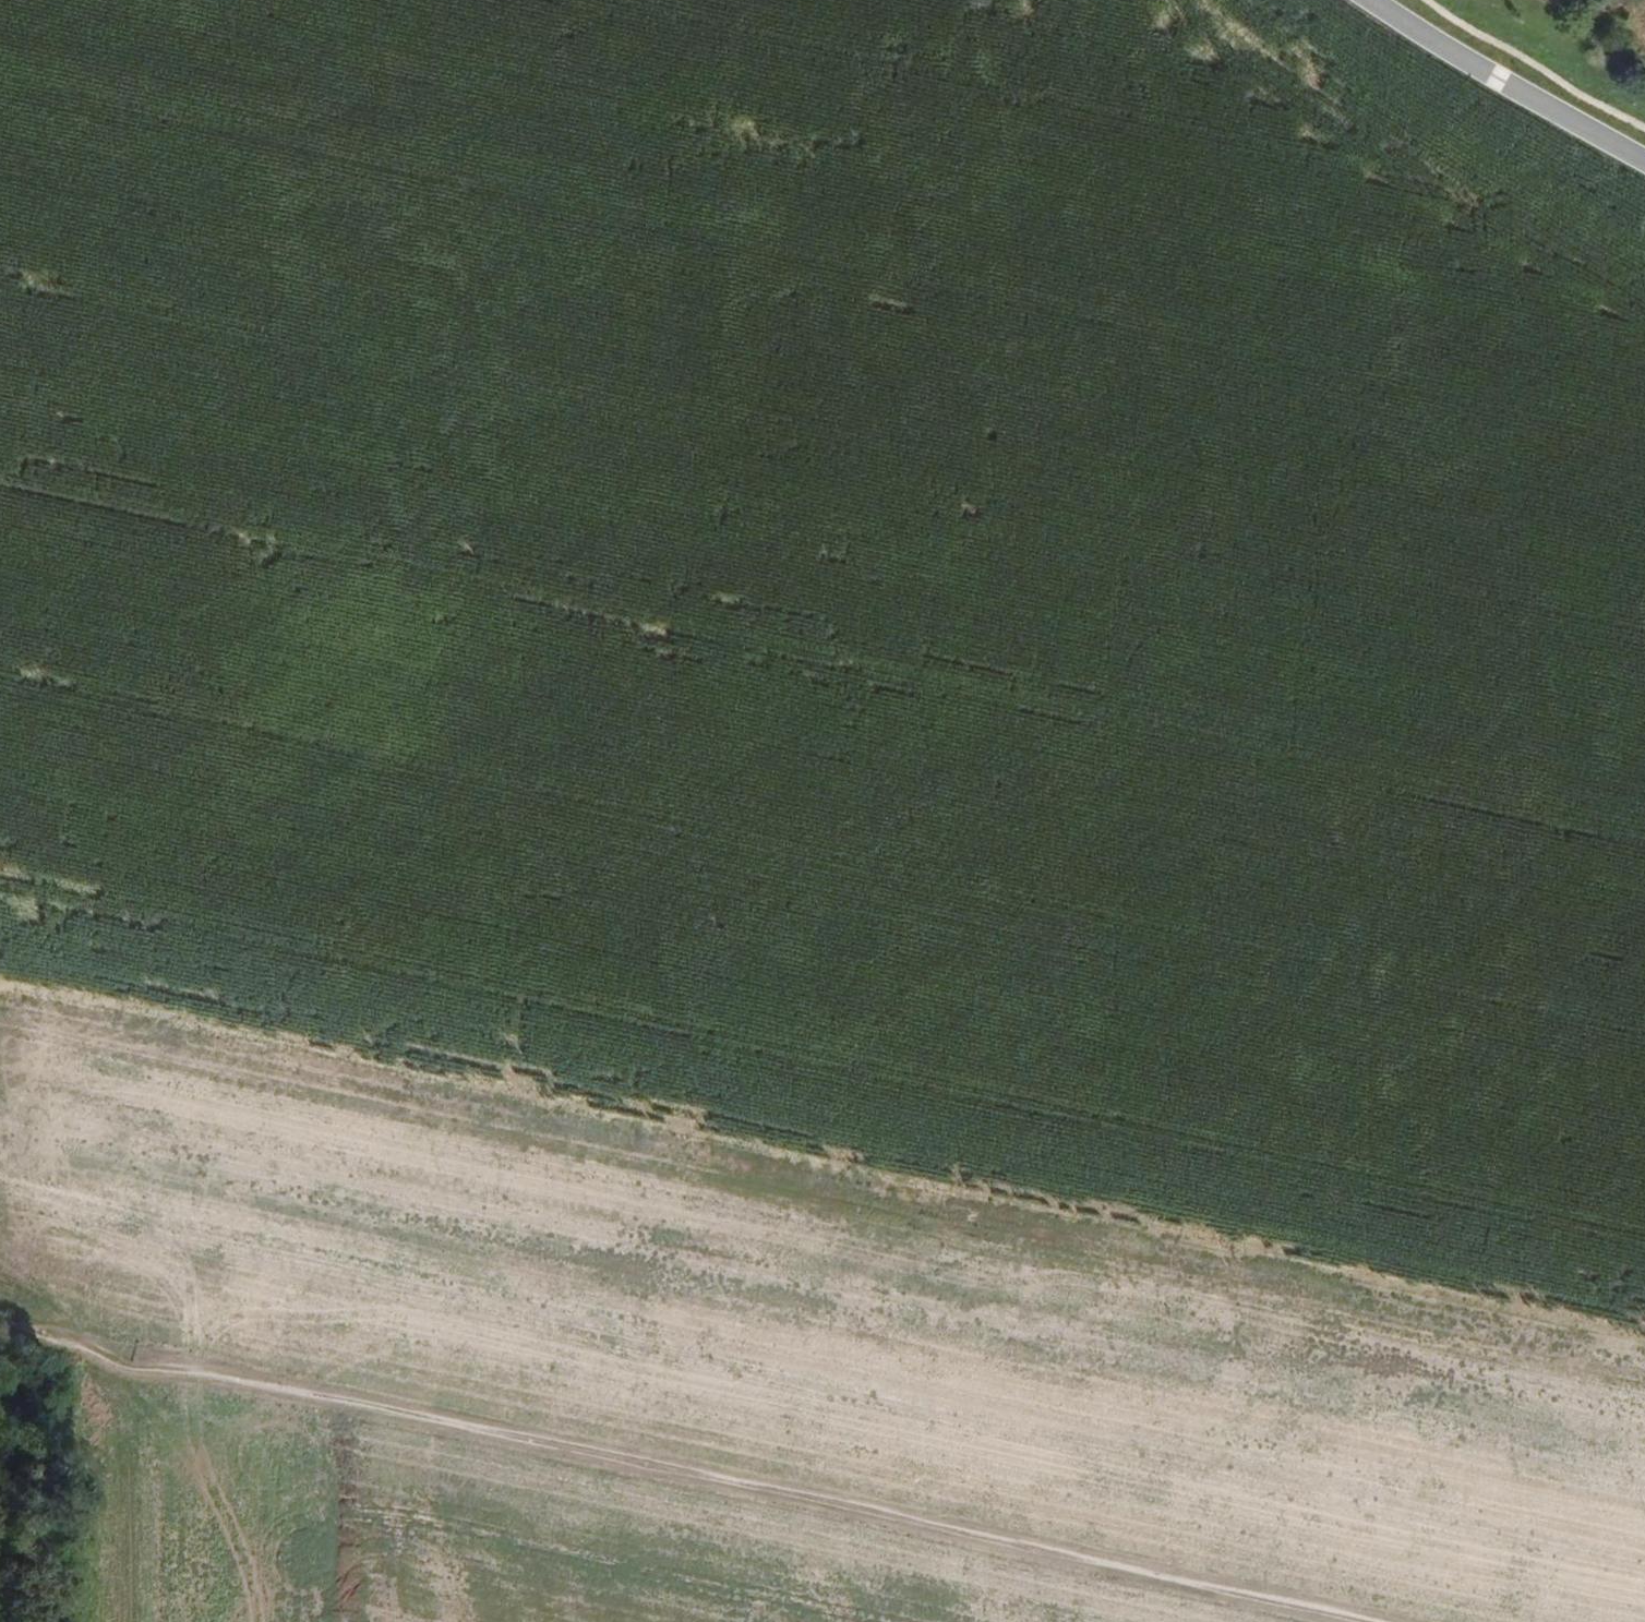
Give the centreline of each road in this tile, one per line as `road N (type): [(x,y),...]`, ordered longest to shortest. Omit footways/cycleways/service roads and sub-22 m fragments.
road 1 (track): [(0,1311),(132,1357),(1328,1621)]
road 2 (unclassified): [(1371,0),(1470,75),(1644,169)]

